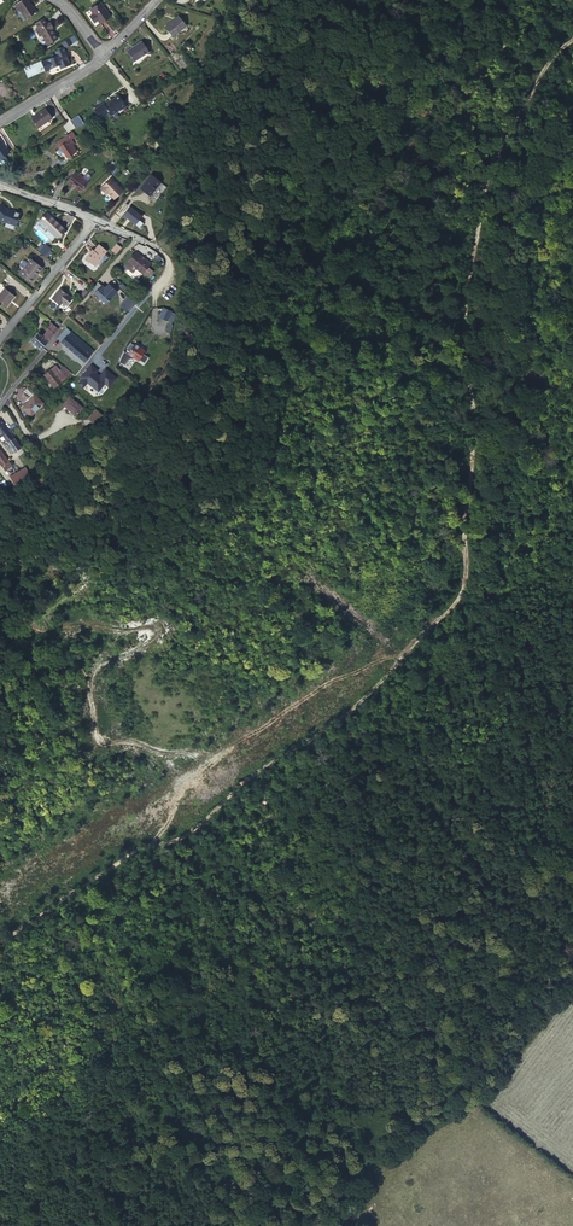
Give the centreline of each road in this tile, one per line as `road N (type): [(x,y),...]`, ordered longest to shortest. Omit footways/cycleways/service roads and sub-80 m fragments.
road 1 (track): [(0,940),(142,844),(191,834),(239,782),(328,730),(474,577),(468,547),(481,397),(472,331),(483,243),(504,141),(524,97),(572,33)]
road 2 (residential): [(96,220),(0,338)]
road 3 (residential): [(104,56),(0,120)]

